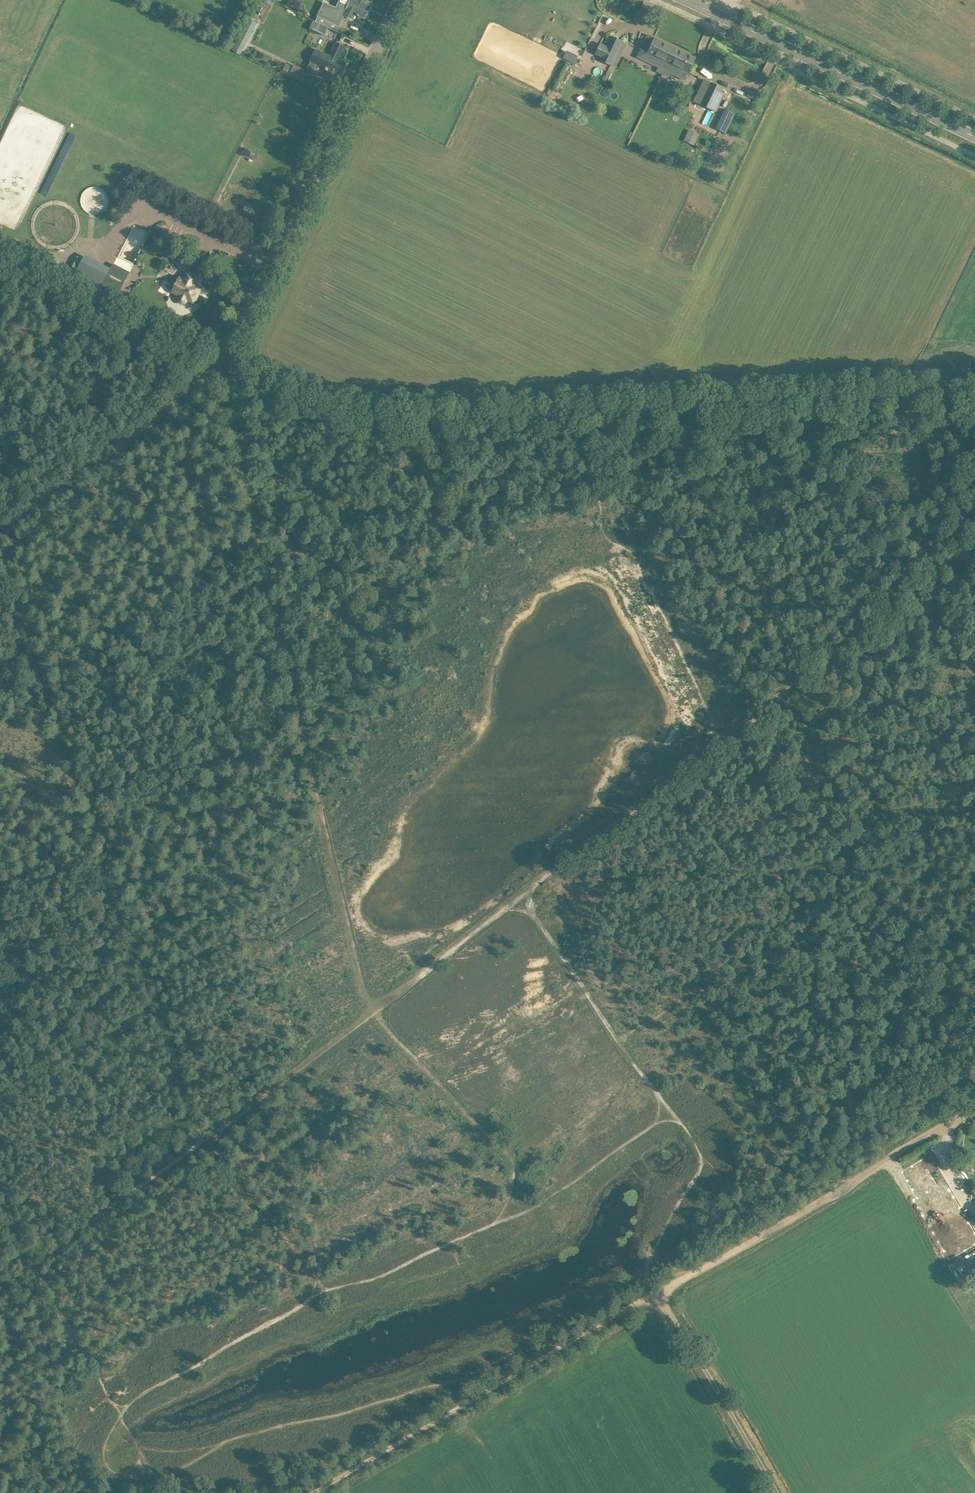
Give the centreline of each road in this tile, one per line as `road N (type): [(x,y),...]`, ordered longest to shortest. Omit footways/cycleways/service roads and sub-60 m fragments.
road 1 (unclassified): [(0,520),(214,357),(394,0)]
road 2 (track): [(0,547),(201,1131)]
road 3 (track): [(317,1492),(762,1235)]
road 4 (track): [(0,1283),(364,1010)]
road 5 (track): [(273,607),(364,1010)]
road 6 (track): [(742,716),(974,534)]
road 7 (tertiary): [(974,138),(716,17)]
road 8 (track): [(364,1010),(559,1188)]
road 9 (track): [(214,357),(273,607)]
road 10 (track): [(762,1235),(974,1108)]
road 11 (track): [(0,261),(214,357)]
road 12 (track): [(776,1492),(665,1294)]
road 13 (track): [(364,1010),(522,893)]
road 14 (track): [(522,893),(664,772)]
road 15 (track): [(742,716),(843,856)]

